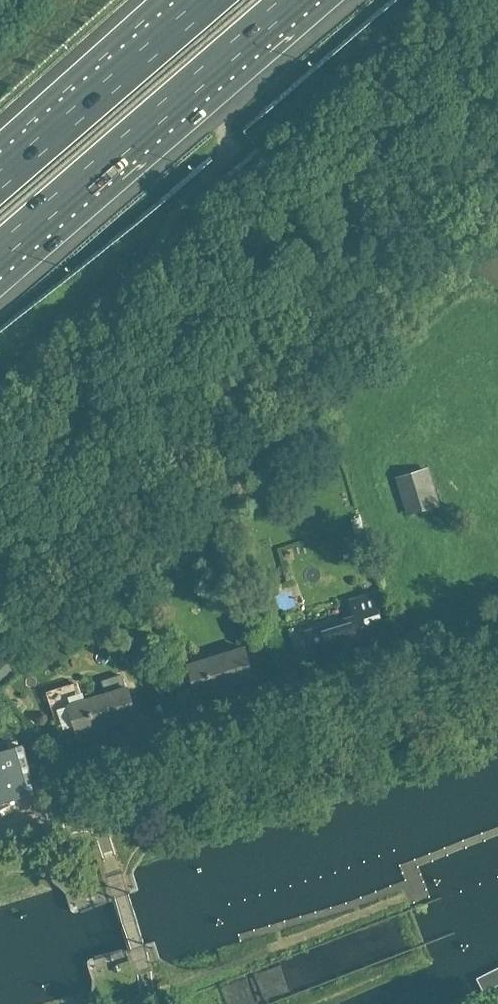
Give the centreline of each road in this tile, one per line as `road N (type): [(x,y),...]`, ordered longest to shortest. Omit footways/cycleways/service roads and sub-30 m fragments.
road 1 (unclassified): [(95,813),(497,685)]
road 2 (motorway): [(0,257),(298,0)]
road 3 (motorway): [(197,0),(0,170)]
road 4 (unclassified): [(147,1003),(140,951),(95,813)]

